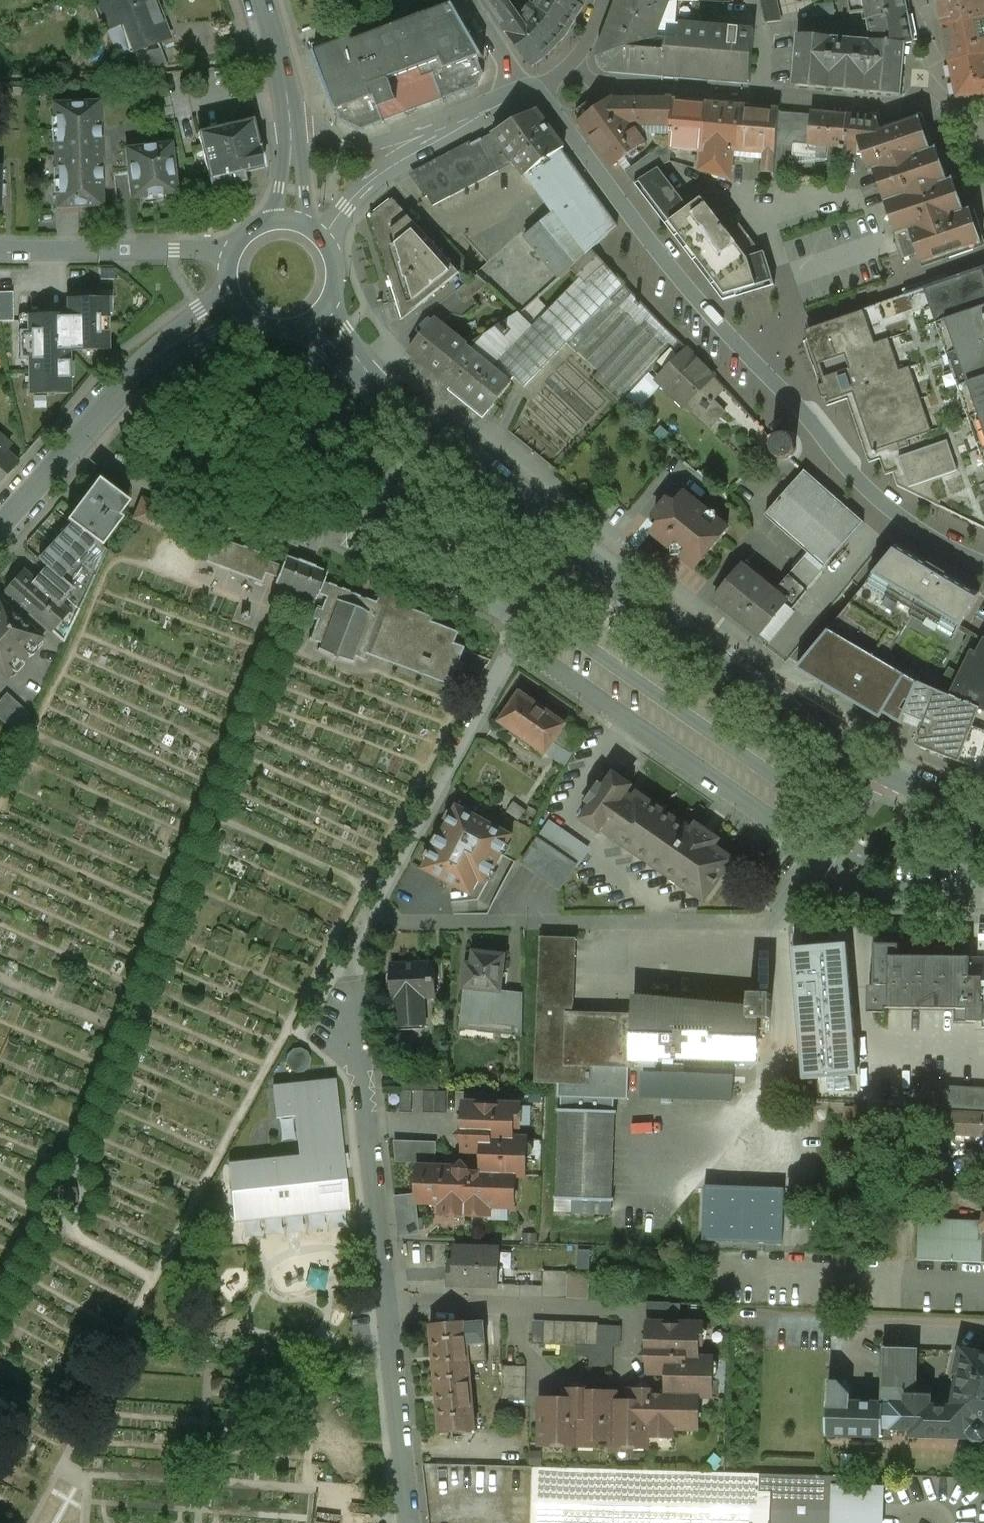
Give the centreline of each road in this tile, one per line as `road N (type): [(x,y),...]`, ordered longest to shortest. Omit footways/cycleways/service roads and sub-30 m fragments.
road 1 (residential): [(542,91),(685,283),(849,470),(916,530),(983,566)]
road 2 (residential): [(412,1522),(357,1021)]
road 3 (secondary): [(572,547),(779,706),(878,769),(983,815)]
road 4 (residential): [(374,915),(572,547)]
road 5 (secondary): [(315,315),(371,376),(572,547)]
road 6 (tertiary): [(237,302),(134,367),(0,529)]
road 7 (residential): [(232,256),(0,251)]
road 8 (residential): [(572,63),(601,82),(788,98)]
road 9 (residential): [(460,122),(346,146),(312,129),(287,90)]
road 10 (residential): [(460,122),(361,191),(323,239)]
road 11 (secondary): [(287,90),(288,220)]

